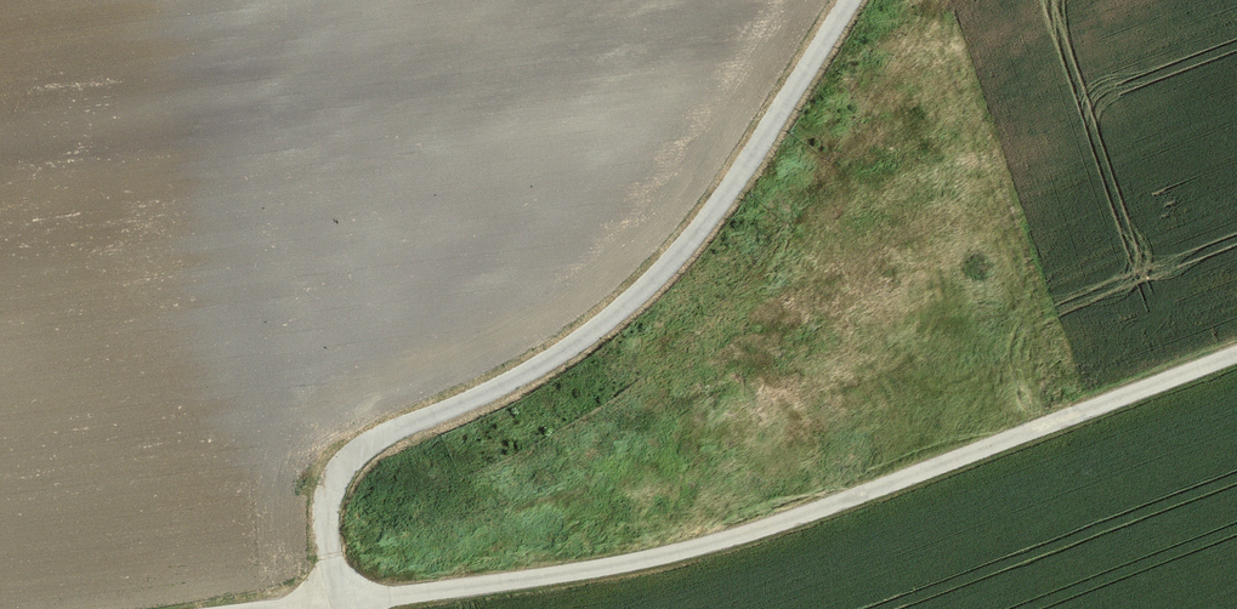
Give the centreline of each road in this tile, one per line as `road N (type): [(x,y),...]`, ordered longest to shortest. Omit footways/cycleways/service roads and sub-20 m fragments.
road 1 (track): [(1236,351),(816,510),(621,565),(280,608)]
road 2 (track): [(342,608),(321,517),(334,477),(366,445),(483,396),(572,347),(671,264),(769,133),(852,0)]

